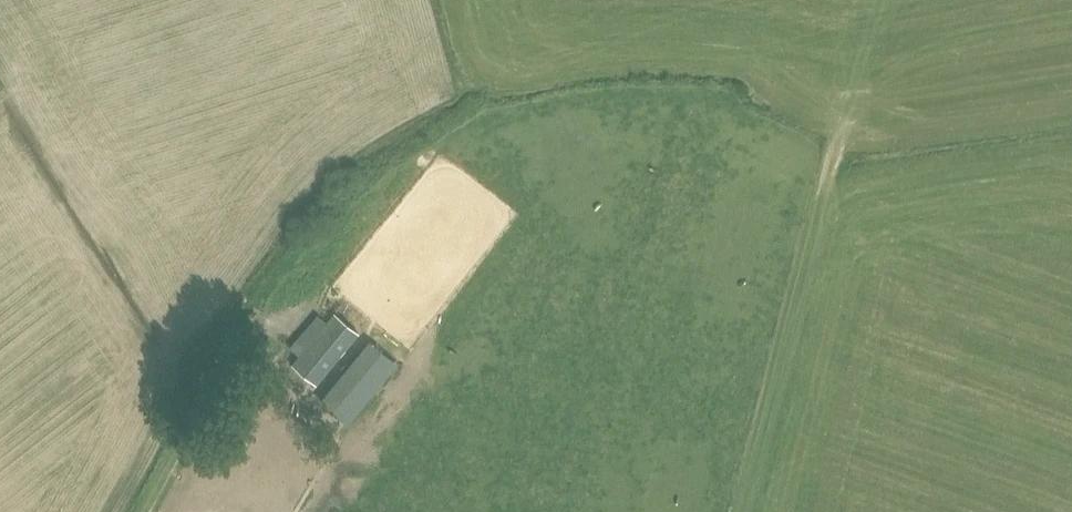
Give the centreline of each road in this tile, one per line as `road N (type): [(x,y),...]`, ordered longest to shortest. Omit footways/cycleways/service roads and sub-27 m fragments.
road 1 (track): [(873,0),(739,511)]

